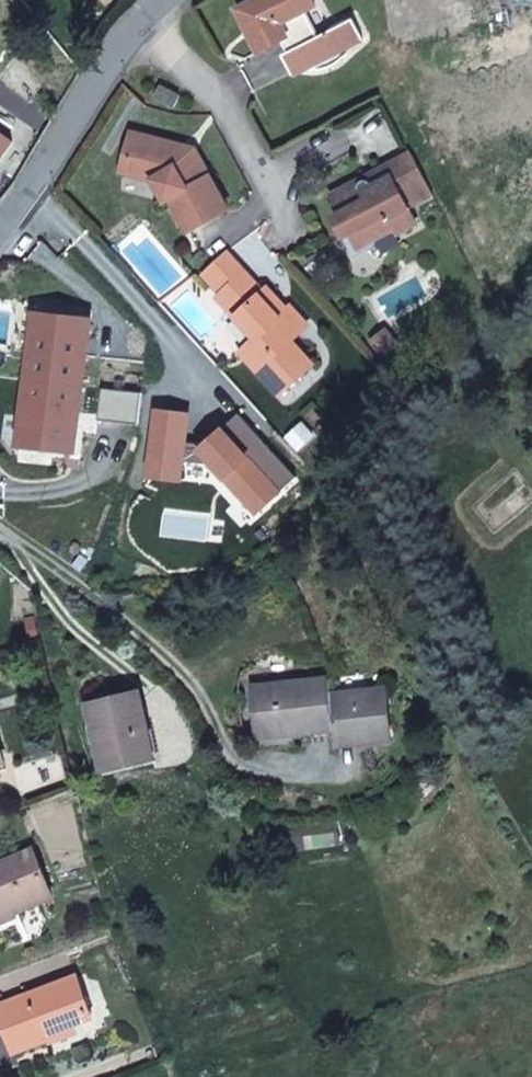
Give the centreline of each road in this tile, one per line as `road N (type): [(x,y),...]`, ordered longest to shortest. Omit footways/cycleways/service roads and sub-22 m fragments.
road 1 (residential): [(157,0),(0,226)]

